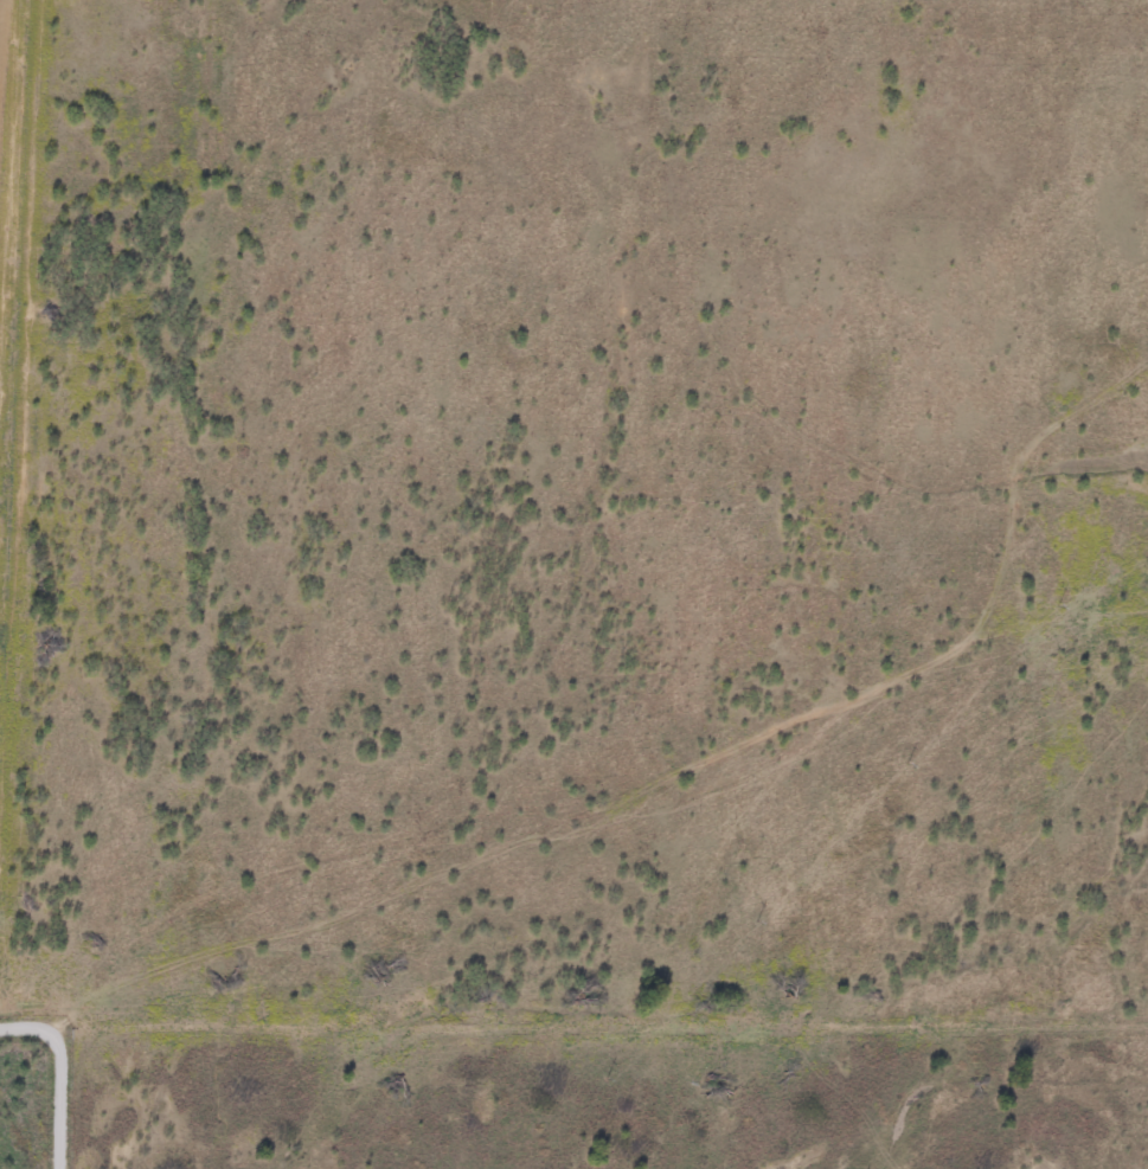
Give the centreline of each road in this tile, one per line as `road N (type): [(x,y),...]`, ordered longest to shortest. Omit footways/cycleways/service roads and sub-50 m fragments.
road 1 (residential): [(63,1168),(64,1060),(49,1033),(0,1028)]

